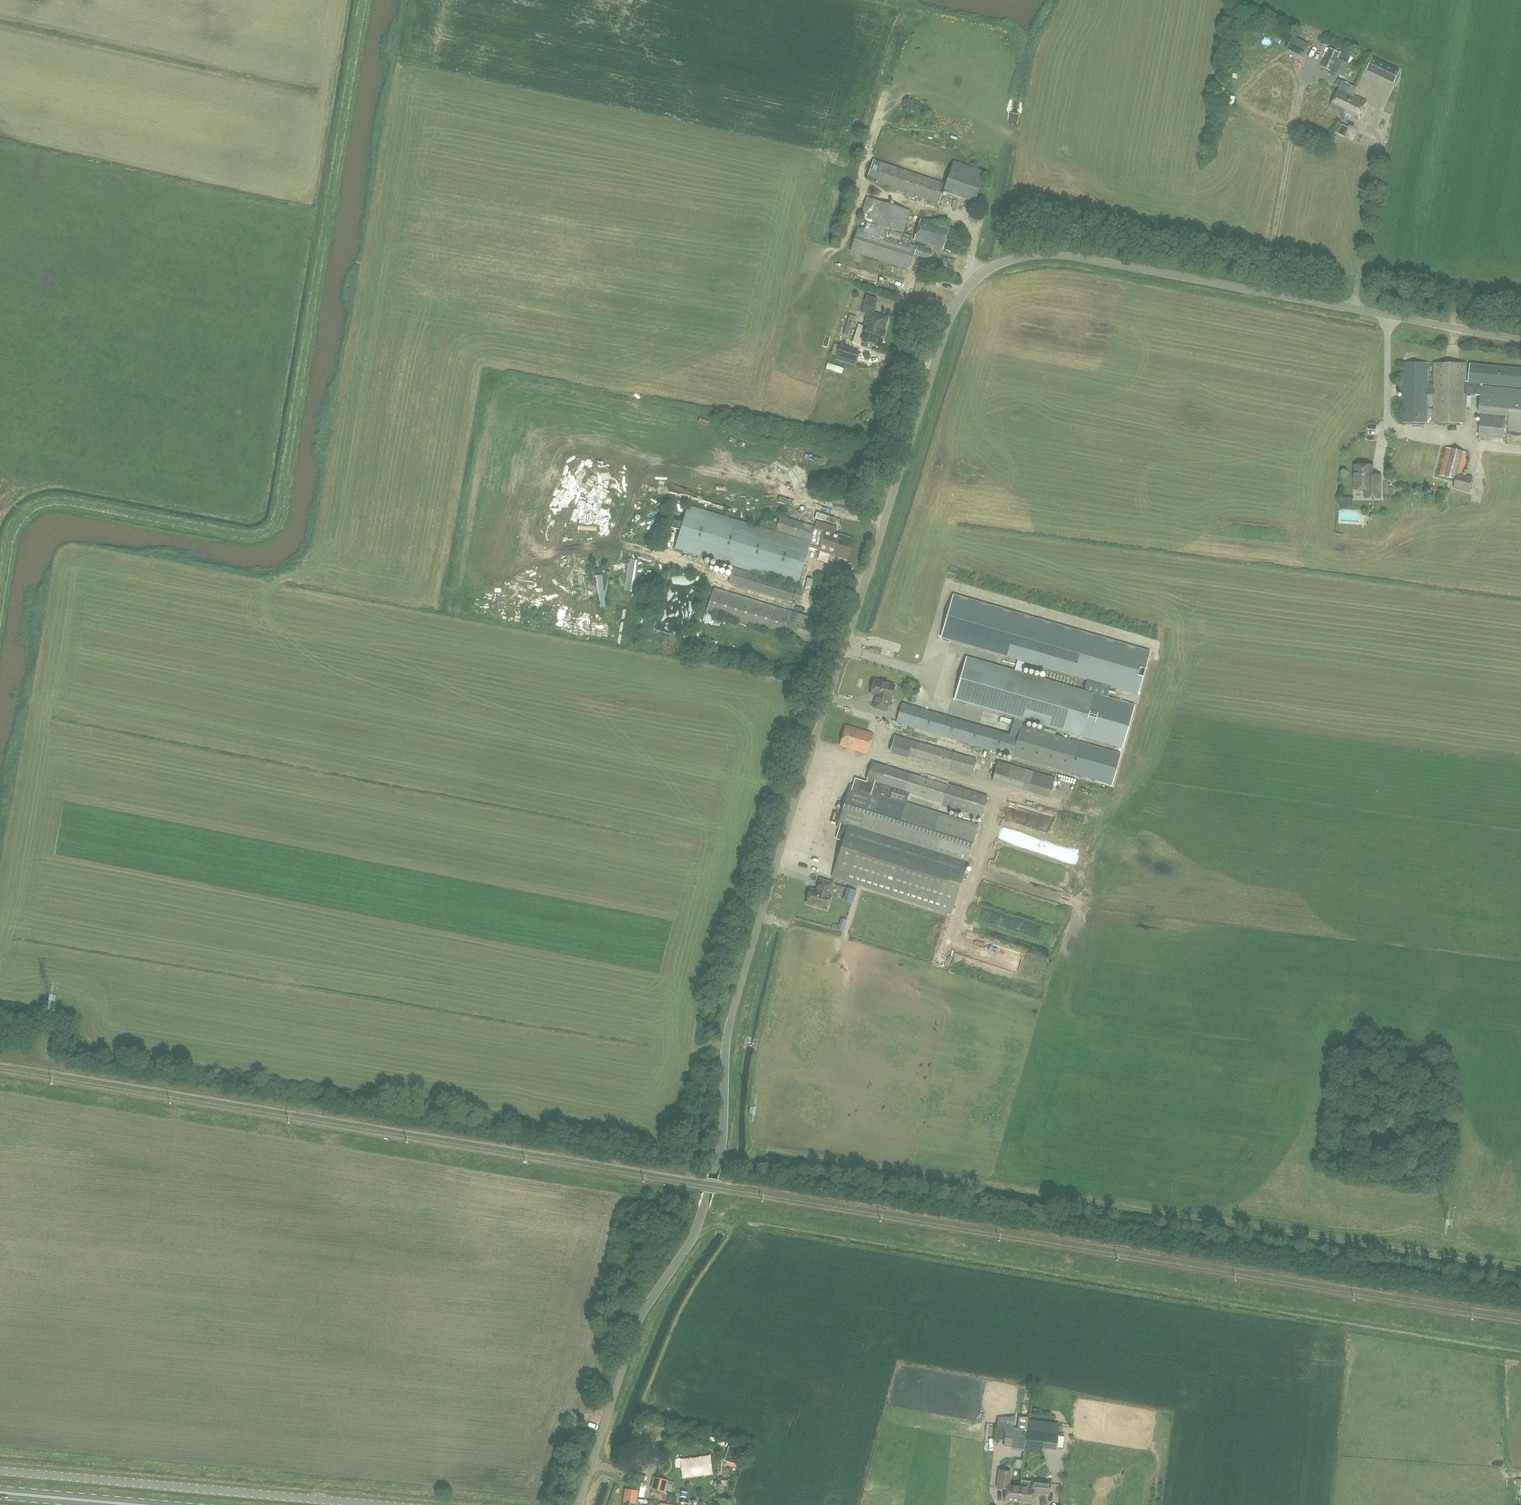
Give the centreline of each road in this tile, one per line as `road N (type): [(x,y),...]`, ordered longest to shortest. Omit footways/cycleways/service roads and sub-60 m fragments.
road 1 (unclassified): [(579,1504),(637,1323),(698,1224),(723,1134),(733,1015),(901,467),(965,291),(1005,262),(1086,258),(1520,340)]
road 2 (unclassified): [(374,1504),(0,1472)]
road 3 (primary): [(141,1504),(0,1492)]

